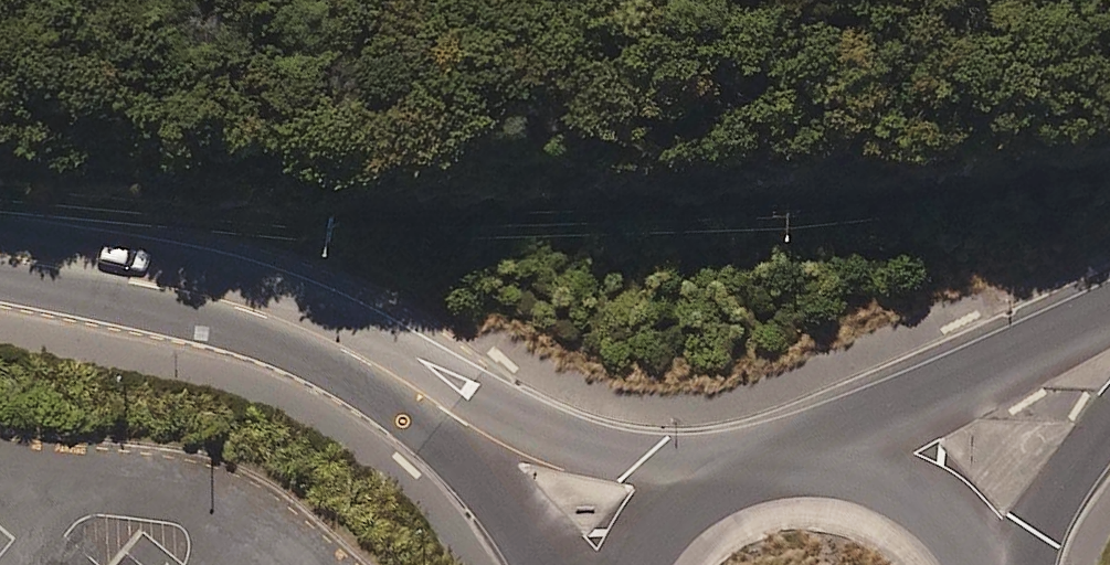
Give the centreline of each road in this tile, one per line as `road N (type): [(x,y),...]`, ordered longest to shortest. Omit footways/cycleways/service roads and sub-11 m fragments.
road 1 (tertiary): [(450,410),(268,318),(0,256)]
road 2 (tertiary): [(450,410),(652,459),(763,465)]
road 3 (trunk): [(826,461),(1109,318)]
road 4 (trunk): [(826,461),(888,477),(942,512),(985,564)]
road 5 (tertiary): [(543,564),(450,410)]
road 6 (trunk): [(629,564),(654,528),(703,488),(763,465)]
road 7 (trunk): [(1109,430),(1023,564)]

